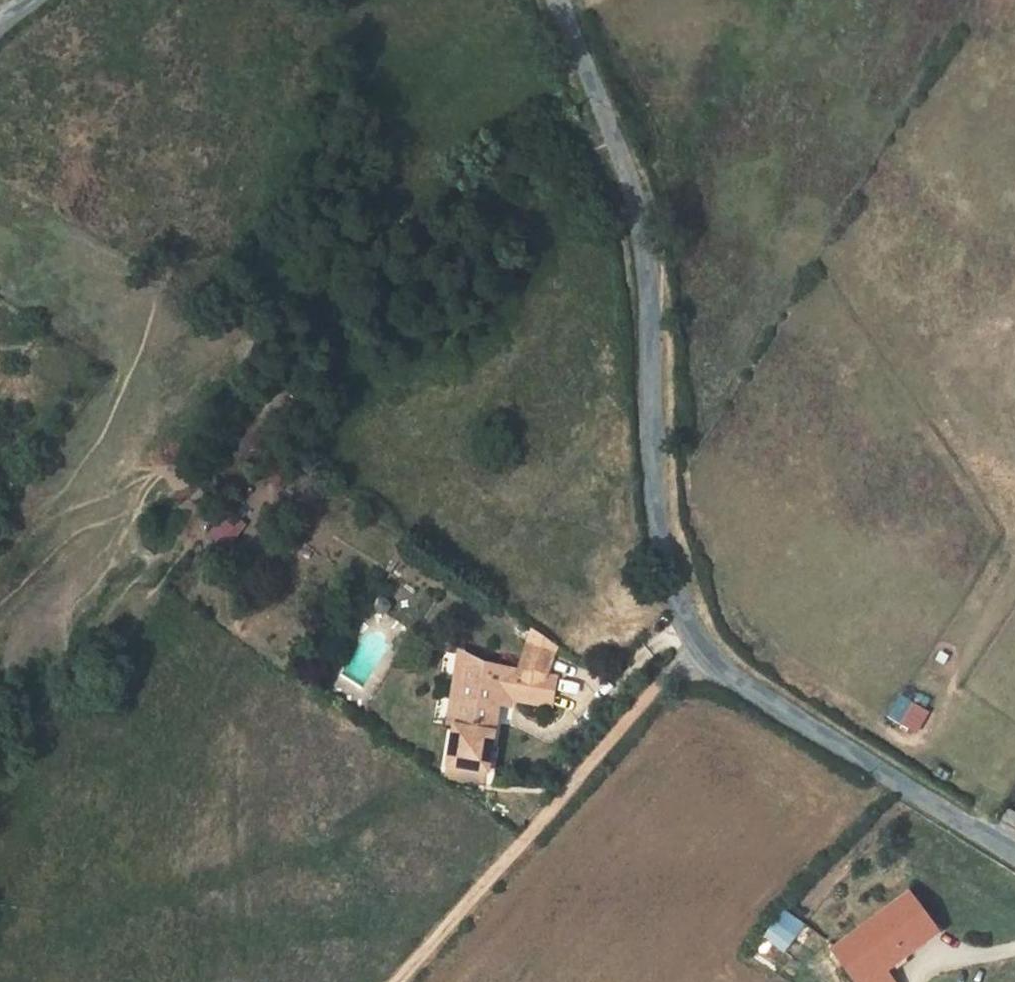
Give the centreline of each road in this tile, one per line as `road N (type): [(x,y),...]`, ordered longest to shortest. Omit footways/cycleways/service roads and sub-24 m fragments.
road 1 (residential): [(1014,851),(787,717),(709,659),(681,609),(653,420),(657,269),(628,146),(574,0)]
road 2 (track): [(395,981),(687,660),(709,659)]

